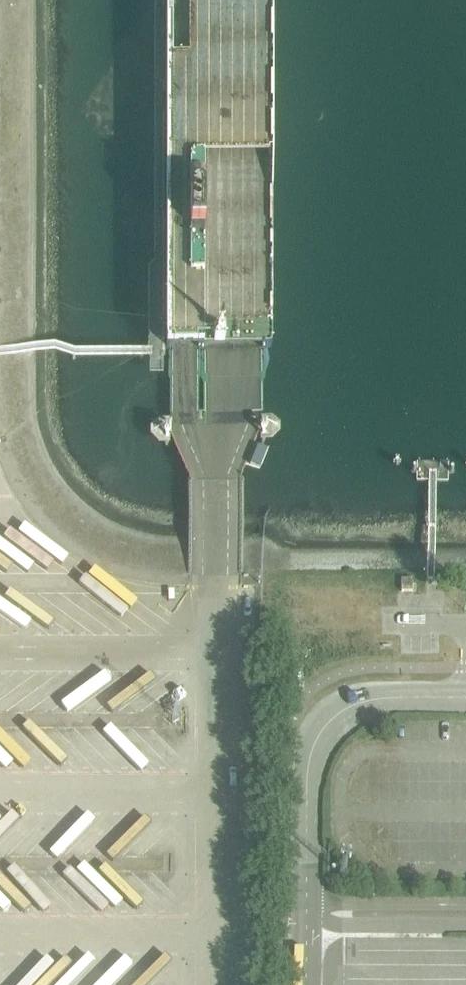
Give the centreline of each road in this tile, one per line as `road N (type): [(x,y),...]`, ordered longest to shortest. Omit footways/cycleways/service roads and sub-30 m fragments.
road 1 (unclassified): [(310,907),(308,772),(324,721),(375,699),(465,700)]
road 2 (unclassified): [(465,908),(310,907)]
road 3 (unclassified): [(310,929),(465,929)]
road 4 (unclassified): [(311,971),(465,971)]

